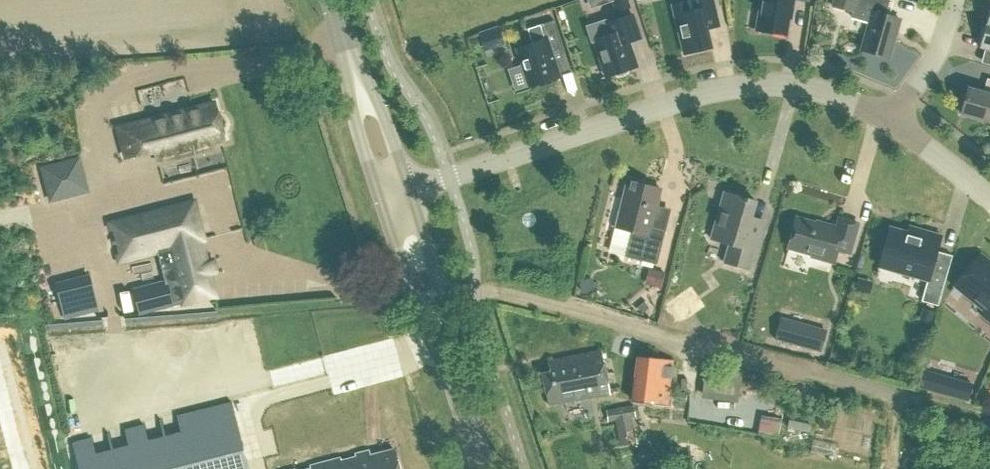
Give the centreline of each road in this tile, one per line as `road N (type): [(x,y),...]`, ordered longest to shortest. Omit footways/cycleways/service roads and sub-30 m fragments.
road 1 (track): [(417,307),(506,293),(989,422)]
road 2 (residential): [(407,190),(726,88),(810,89),(891,118)]
road 3 (tertiary): [(379,199),(417,307),(456,380)]
road 4 (tertiary): [(456,380),(407,190)]
road 5 (tertiary): [(338,30),(348,110),(379,199)]
road 6 (tertiary): [(407,190),(377,102),(338,30)]
road 7 (residential): [(953,0),(940,47),(891,118)]
road 8 (residential): [(989,199),(891,118)]

